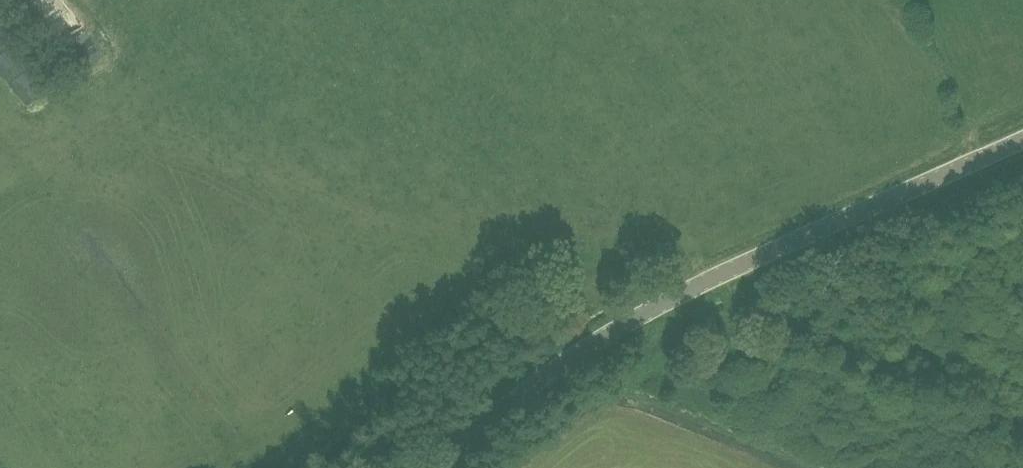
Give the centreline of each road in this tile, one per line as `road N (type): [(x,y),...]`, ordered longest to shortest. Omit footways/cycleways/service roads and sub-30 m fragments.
road 1 (unclassified): [(429,467),(592,344),(673,296),(1022,141)]

